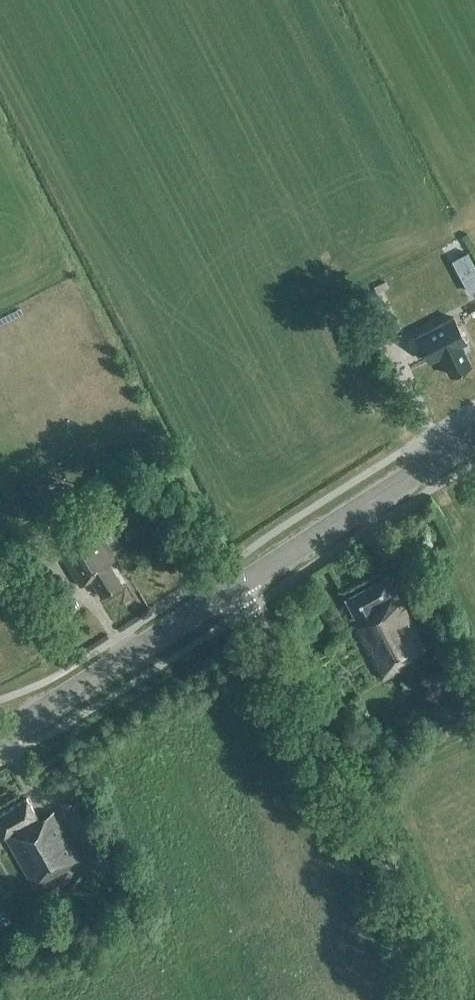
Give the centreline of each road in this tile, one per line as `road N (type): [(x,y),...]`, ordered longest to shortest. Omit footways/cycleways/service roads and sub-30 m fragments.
road 1 (unclassified): [(454,999),(236,586)]
road 2 (tertiary): [(236,586),(474,434)]
road 3 (tertiary): [(0,737),(236,586)]

